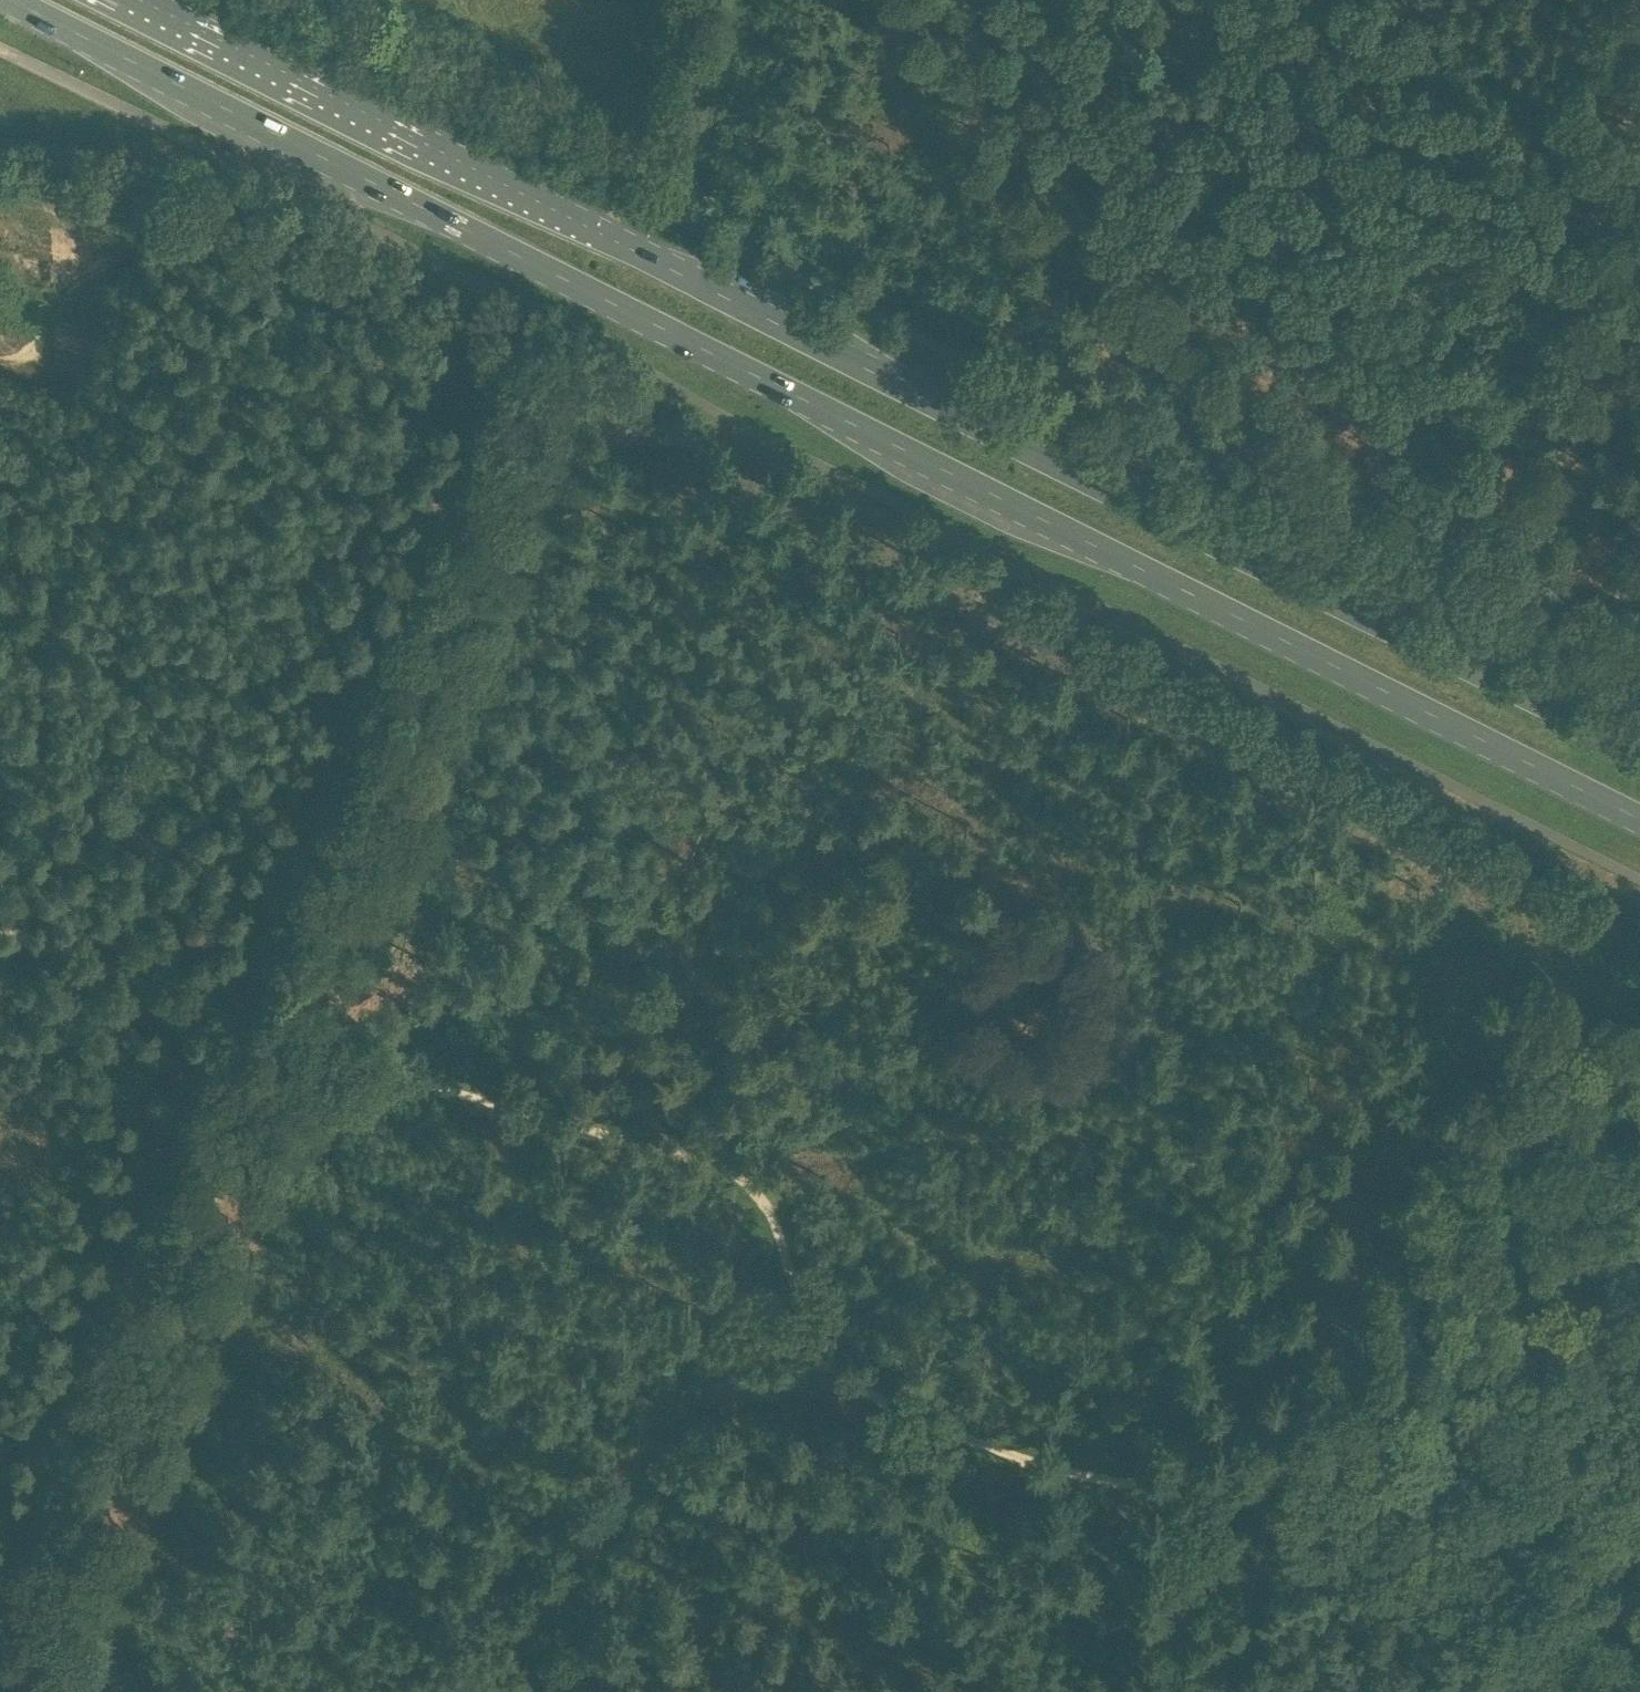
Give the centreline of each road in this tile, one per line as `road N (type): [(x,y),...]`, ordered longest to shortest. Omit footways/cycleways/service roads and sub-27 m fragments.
road 1 (primary): [(8,0),(1639,819)]
road 2 (primary): [(1639,750),(141,0)]
road 3 (track): [(702,0),(630,197),(560,343),(279,1032)]
road 4 (track): [(279,1032),(18,1691)]
road 5 (track): [(1487,592),(1475,566),(1323,468),(1287,407),(1188,135),(1162,0)]
road 6 (track): [(761,1194),(799,1298),(870,1392),(1014,1458),(1092,1481),(1151,1485),(1225,1471)]
road 7 (track): [(532,1691),(761,1194)]
road 8 (track): [(279,1032),(704,1162),(761,1194)]
road 9 (track): [(1225,1471),(1256,1459),(1282,1464),(1365,1509),(1403,1609),(1399,1691)]
road 10 (track): [(1639,1665),(1365,1509)]
road 11 (track): [(279,1032),(0,926)]
road 12 (track): [(1639,154),(1414,0)]
road 13 (track): [(652,1433),(696,1400),(864,1384)]
road 14 (track): [(220,1190),(156,988)]
road 15 (track): [(1192,1577),(1167,1524),(1099,1481)]

